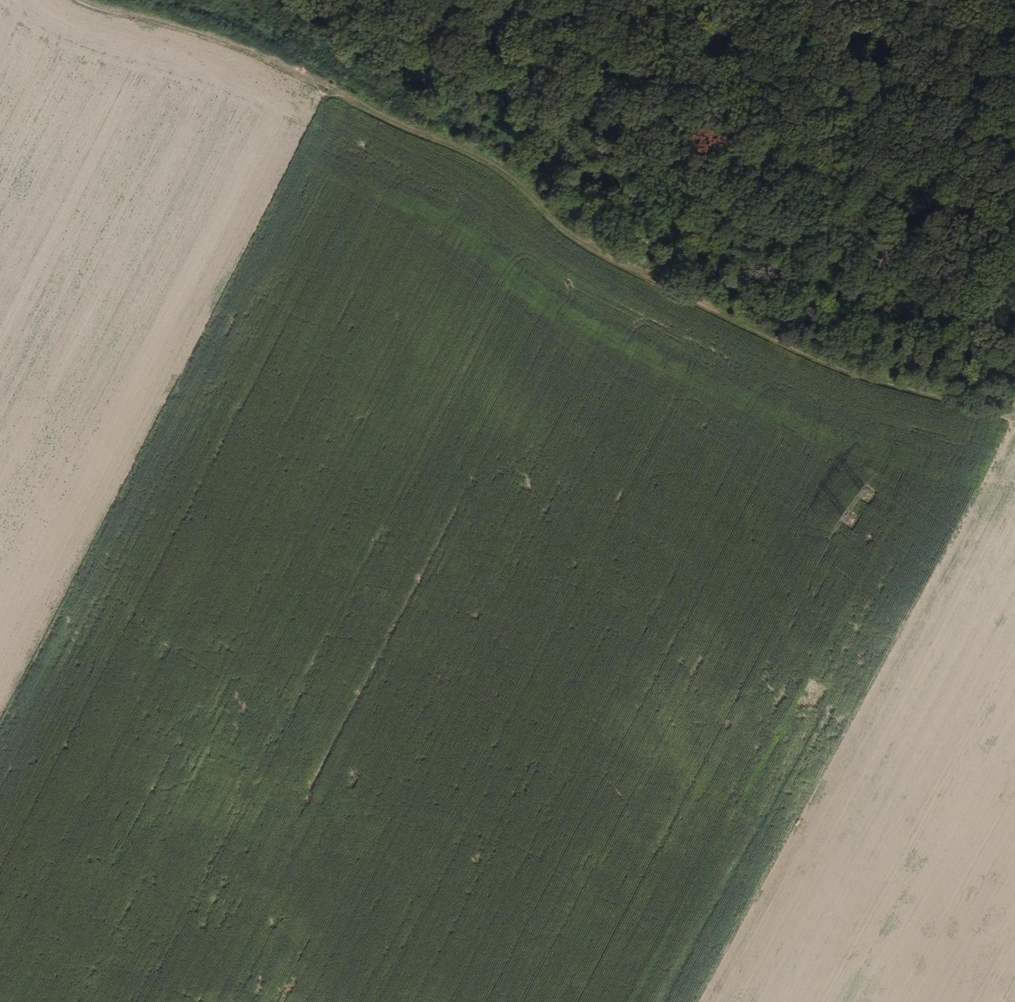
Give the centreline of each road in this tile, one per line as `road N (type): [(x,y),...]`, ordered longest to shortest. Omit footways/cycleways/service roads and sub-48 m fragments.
road 1 (track): [(1014,443),(719,332),(471,154),(239,47),(81,0)]
road 2 (track): [(741,0),(540,204)]

